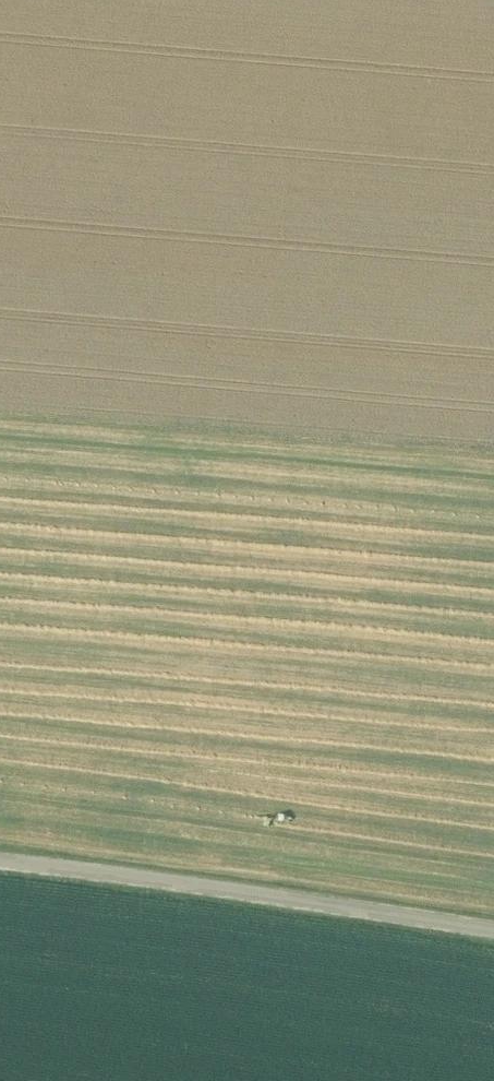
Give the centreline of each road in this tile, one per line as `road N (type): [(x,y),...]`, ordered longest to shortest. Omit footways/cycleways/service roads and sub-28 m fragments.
road 1 (unclassified): [(0,864),(493,935)]

